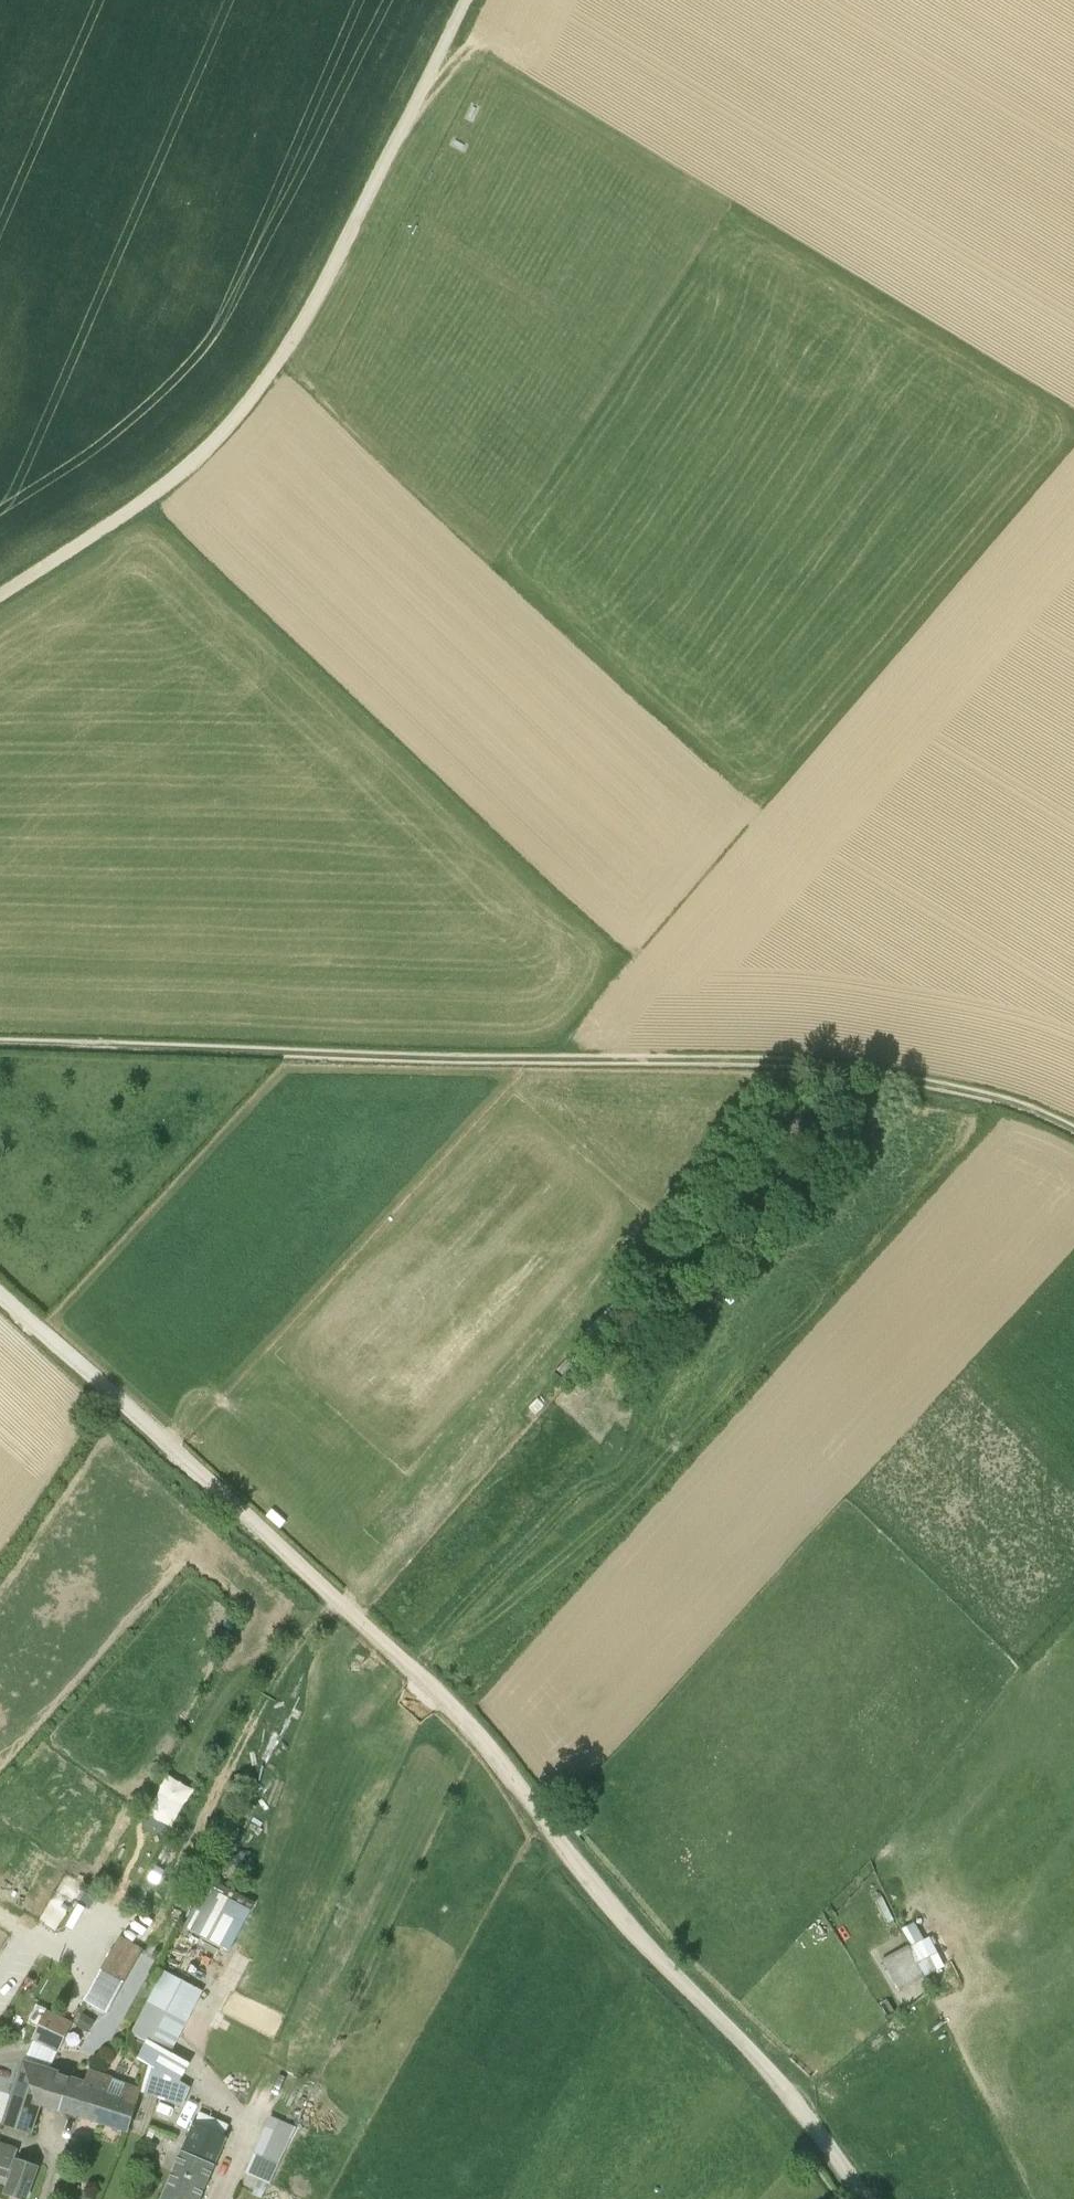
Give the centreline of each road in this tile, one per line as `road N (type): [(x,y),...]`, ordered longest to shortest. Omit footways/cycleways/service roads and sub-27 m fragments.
road 1 (track): [(868,2198),(795,2095),(562,1845),(493,1744),(0,1285)]
road 2 (track): [(1073,1129),(997,1098),(777,1061),(0,1044)]
road 3 (unclassified): [(466,0),(279,362)]
road 4 (track): [(279,362),(197,456),(0,596)]

